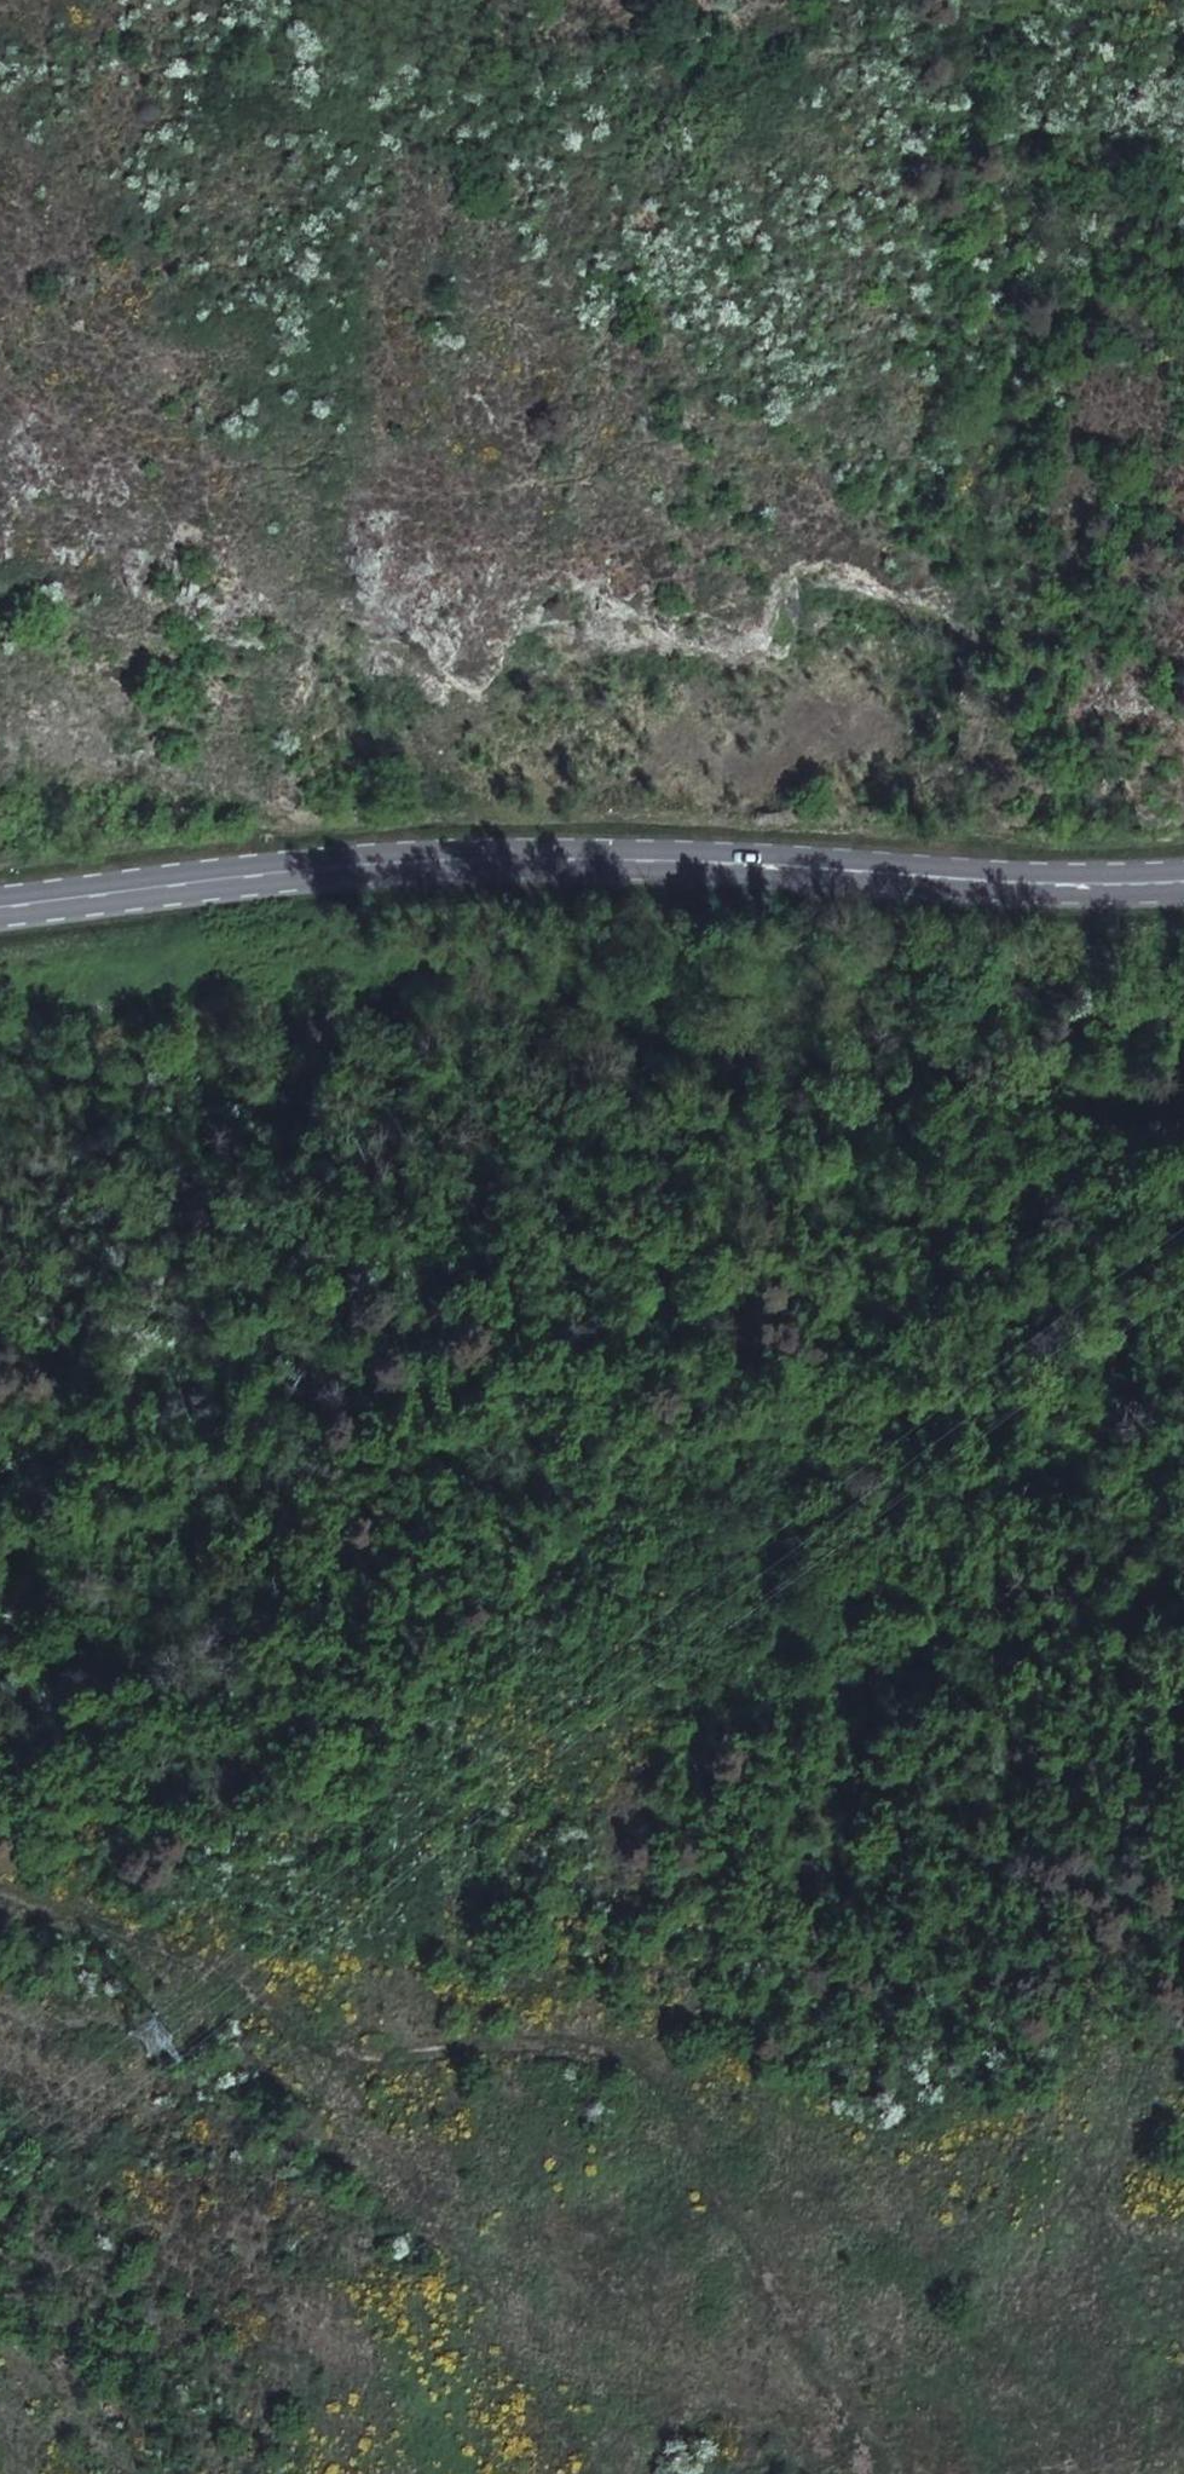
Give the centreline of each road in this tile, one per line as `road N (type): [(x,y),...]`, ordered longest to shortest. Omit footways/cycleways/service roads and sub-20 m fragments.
road 1 (secondary): [(1183,877),(1074,881),(636,854),(349,871),(0,912)]

